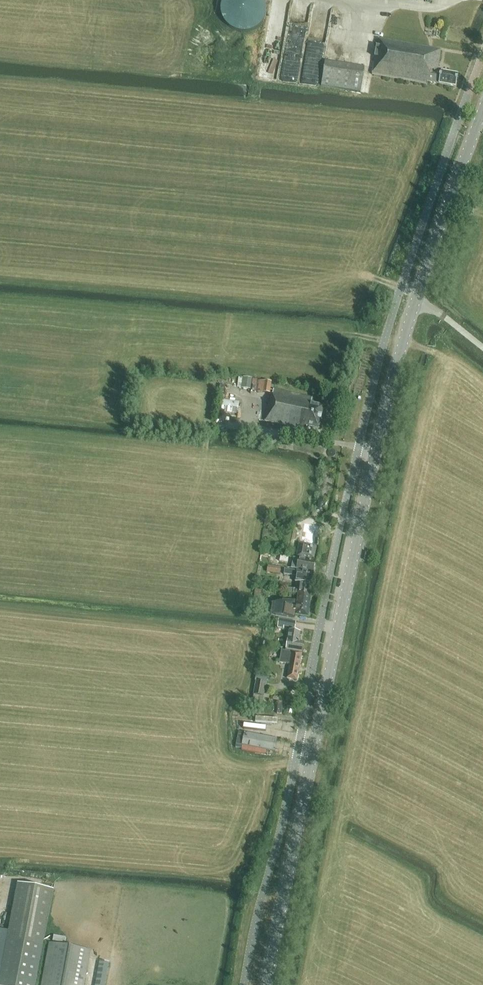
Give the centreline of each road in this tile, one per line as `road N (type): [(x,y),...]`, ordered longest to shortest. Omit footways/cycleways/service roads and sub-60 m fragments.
road 1 (secondary): [(266,984),(390,390),(482,107)]

